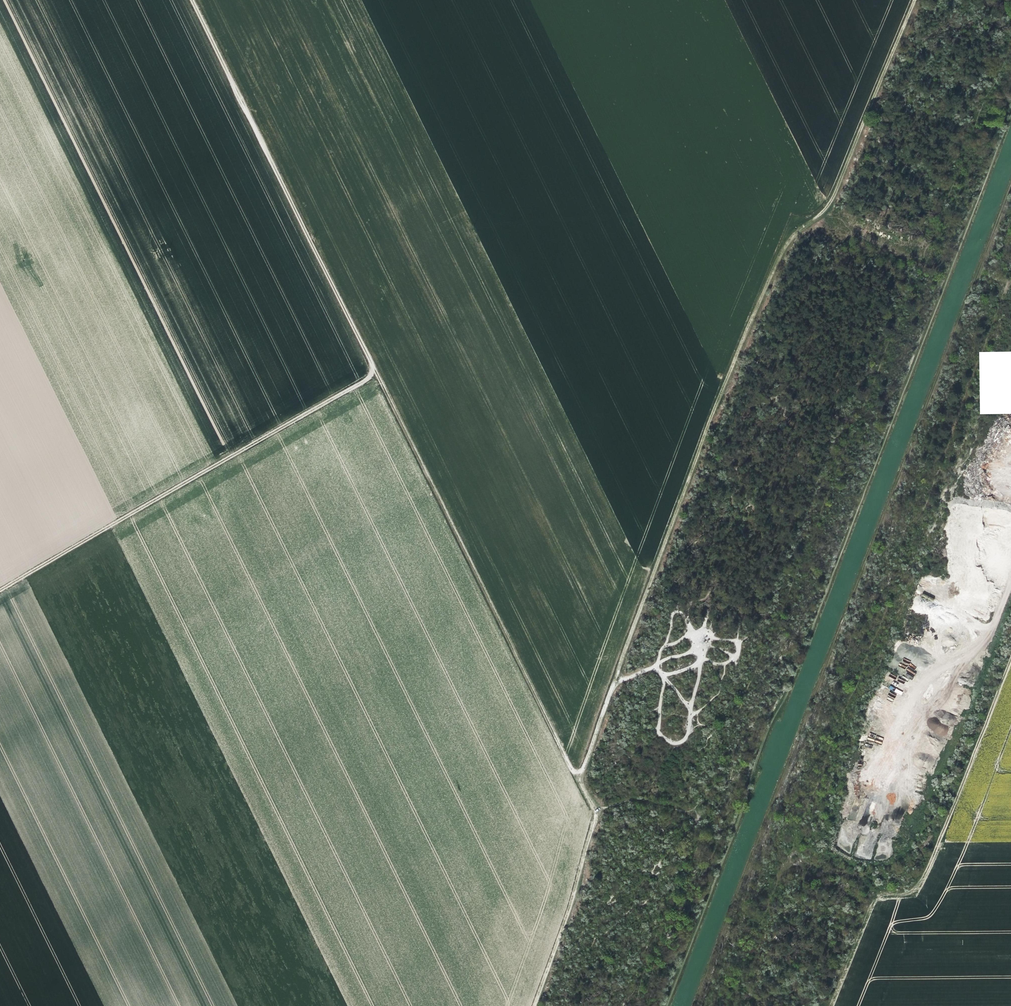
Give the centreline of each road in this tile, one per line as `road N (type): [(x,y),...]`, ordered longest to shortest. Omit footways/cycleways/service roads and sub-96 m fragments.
road 1 (track): [(532,1005),(582,859),(590,803),(191,0)]
road 2 (track): [(1010,105),(663,1005)]
road 3 (track): [(580,778),(717,396),(782,249),(832,195),(912,0)]
road 4 (track): [(374,373),(0,588)]
road 5 (track): [(940,838),(1010,651)]

